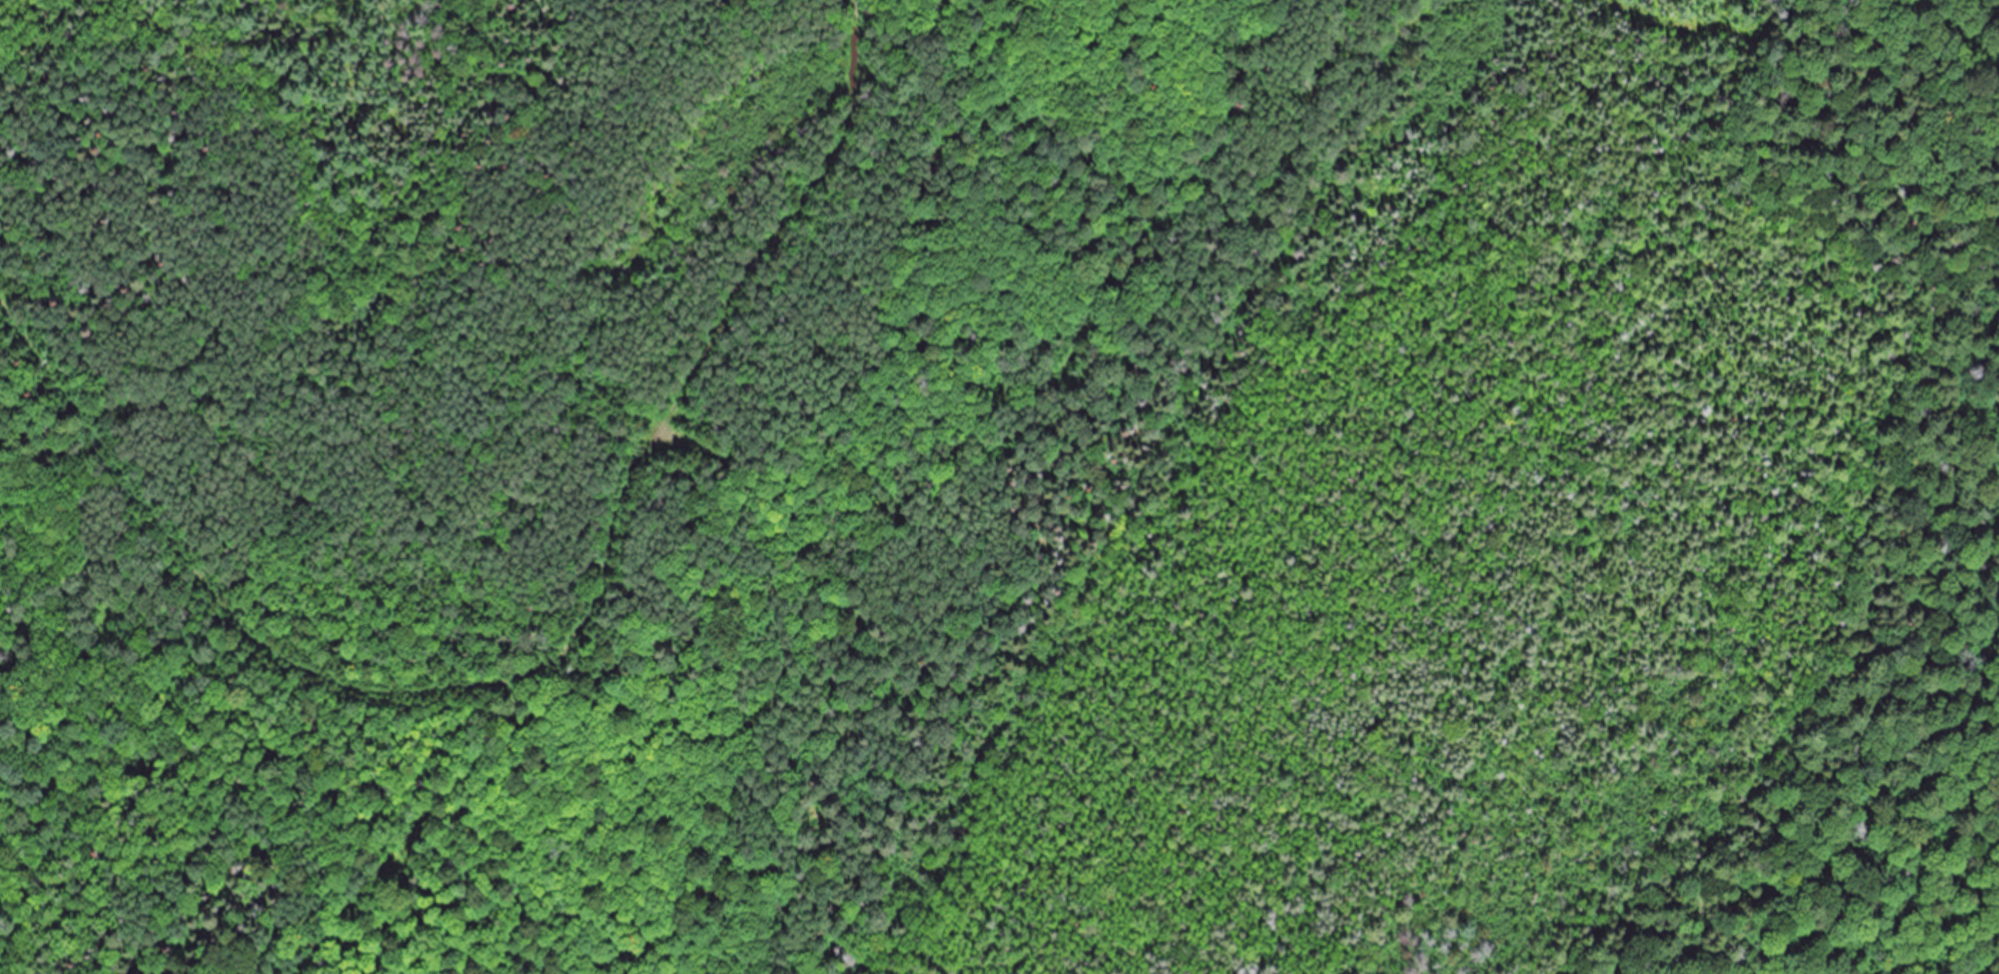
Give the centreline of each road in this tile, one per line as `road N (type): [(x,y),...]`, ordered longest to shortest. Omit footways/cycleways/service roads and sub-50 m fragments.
road 1 (track): [(845,0),(852,92),(844,149),(637,457),(613,520),(597,610),(561,657),(512,684),(374,691),(306,676),(251,645),(0,318)]

